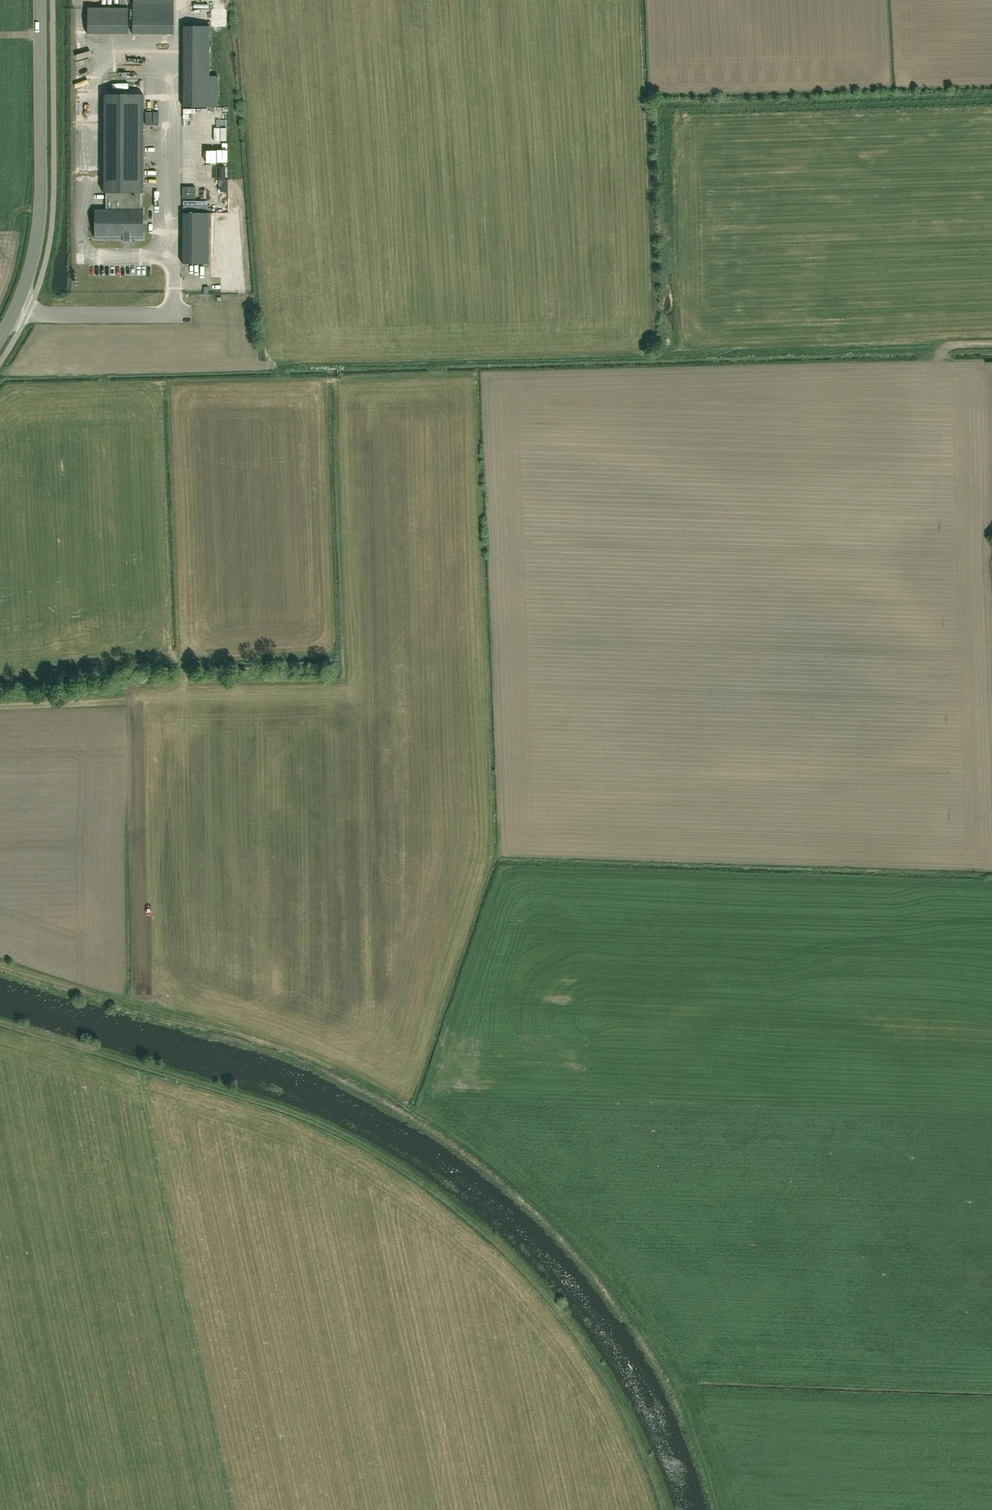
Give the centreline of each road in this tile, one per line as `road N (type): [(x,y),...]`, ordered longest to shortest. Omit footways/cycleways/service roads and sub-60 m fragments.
road 1 (track): [(667,1509),(622,1400),(582,1333),(509,1249),(440,1193),(362,1141),(296,1111),(0,1021)]
road 2 (tertiary): [(0,337),(36,254),(39,0)]
road 3 (track): [(0,706),(134,702)]

